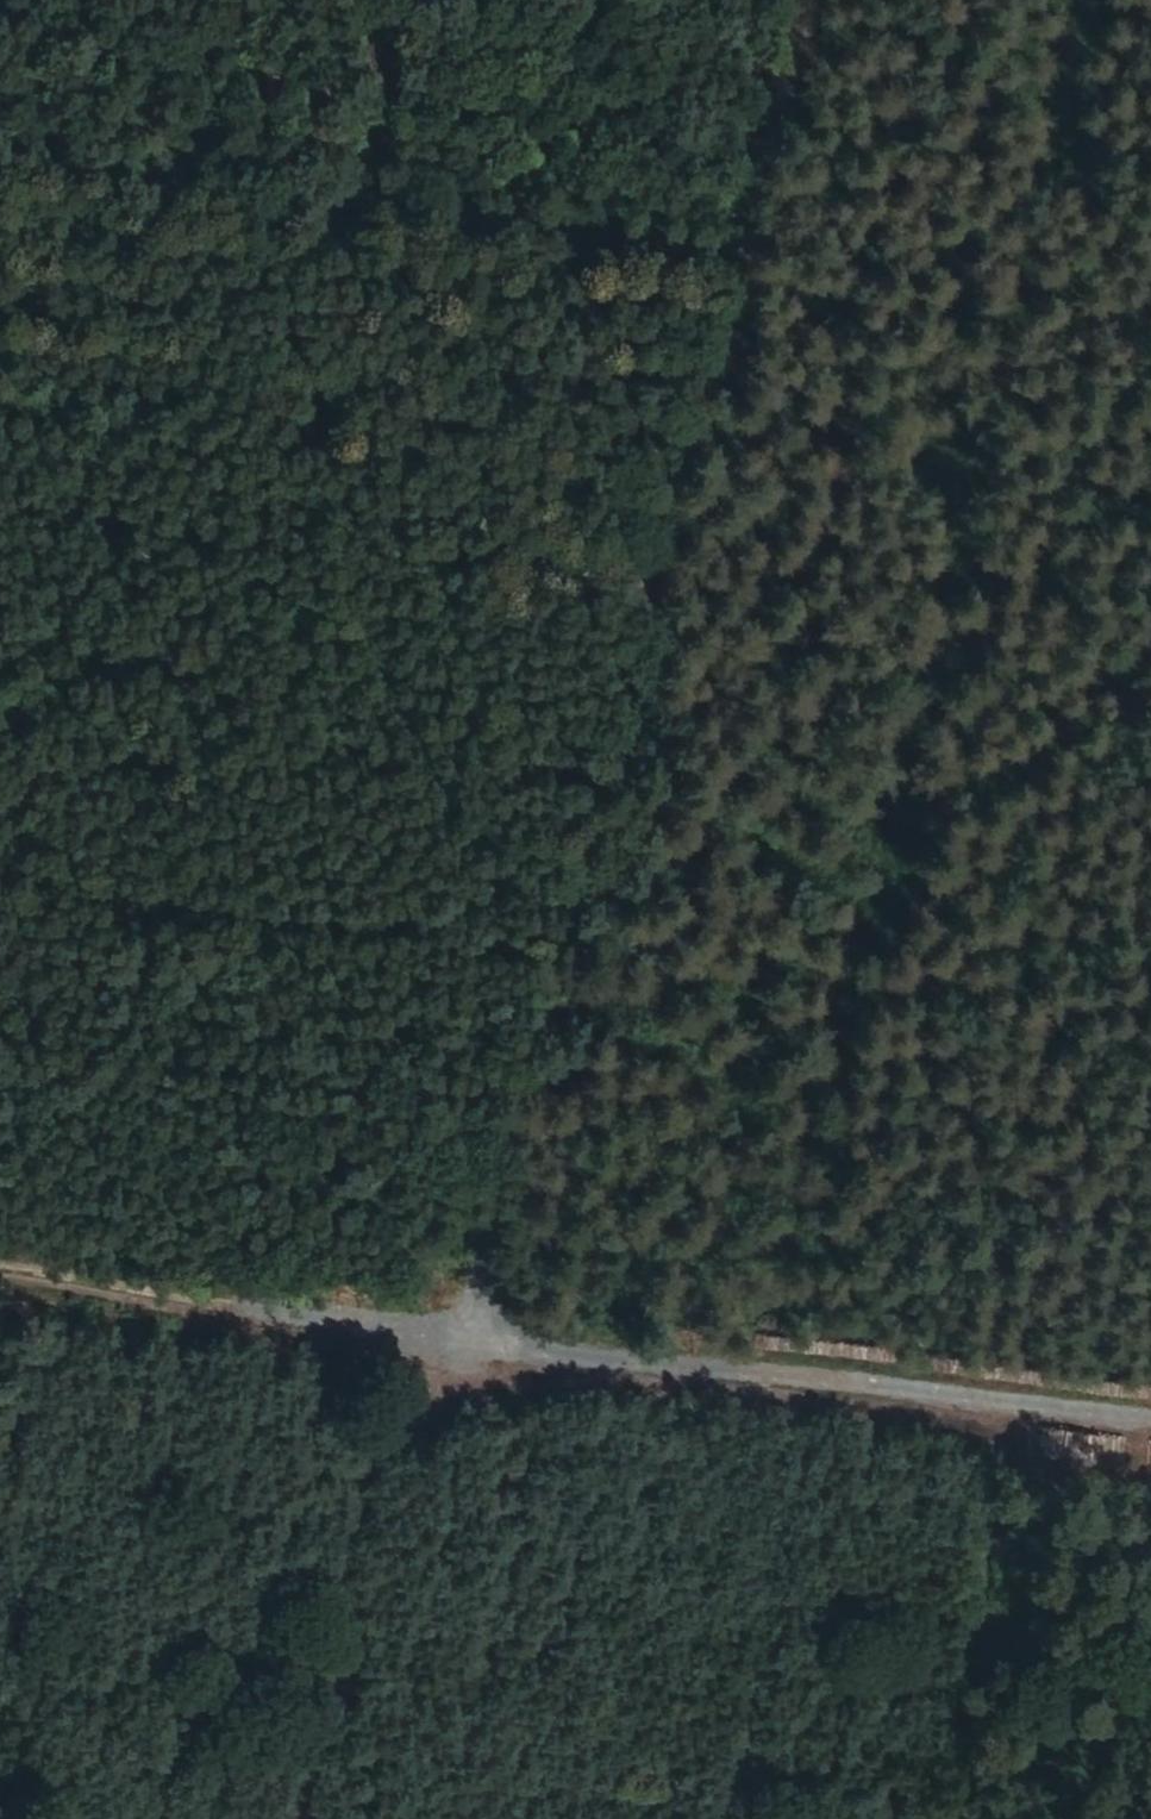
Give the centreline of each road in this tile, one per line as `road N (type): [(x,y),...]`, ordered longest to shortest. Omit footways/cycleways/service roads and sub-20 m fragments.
road 1 (track): [(1150,1417),(0,1286)]

